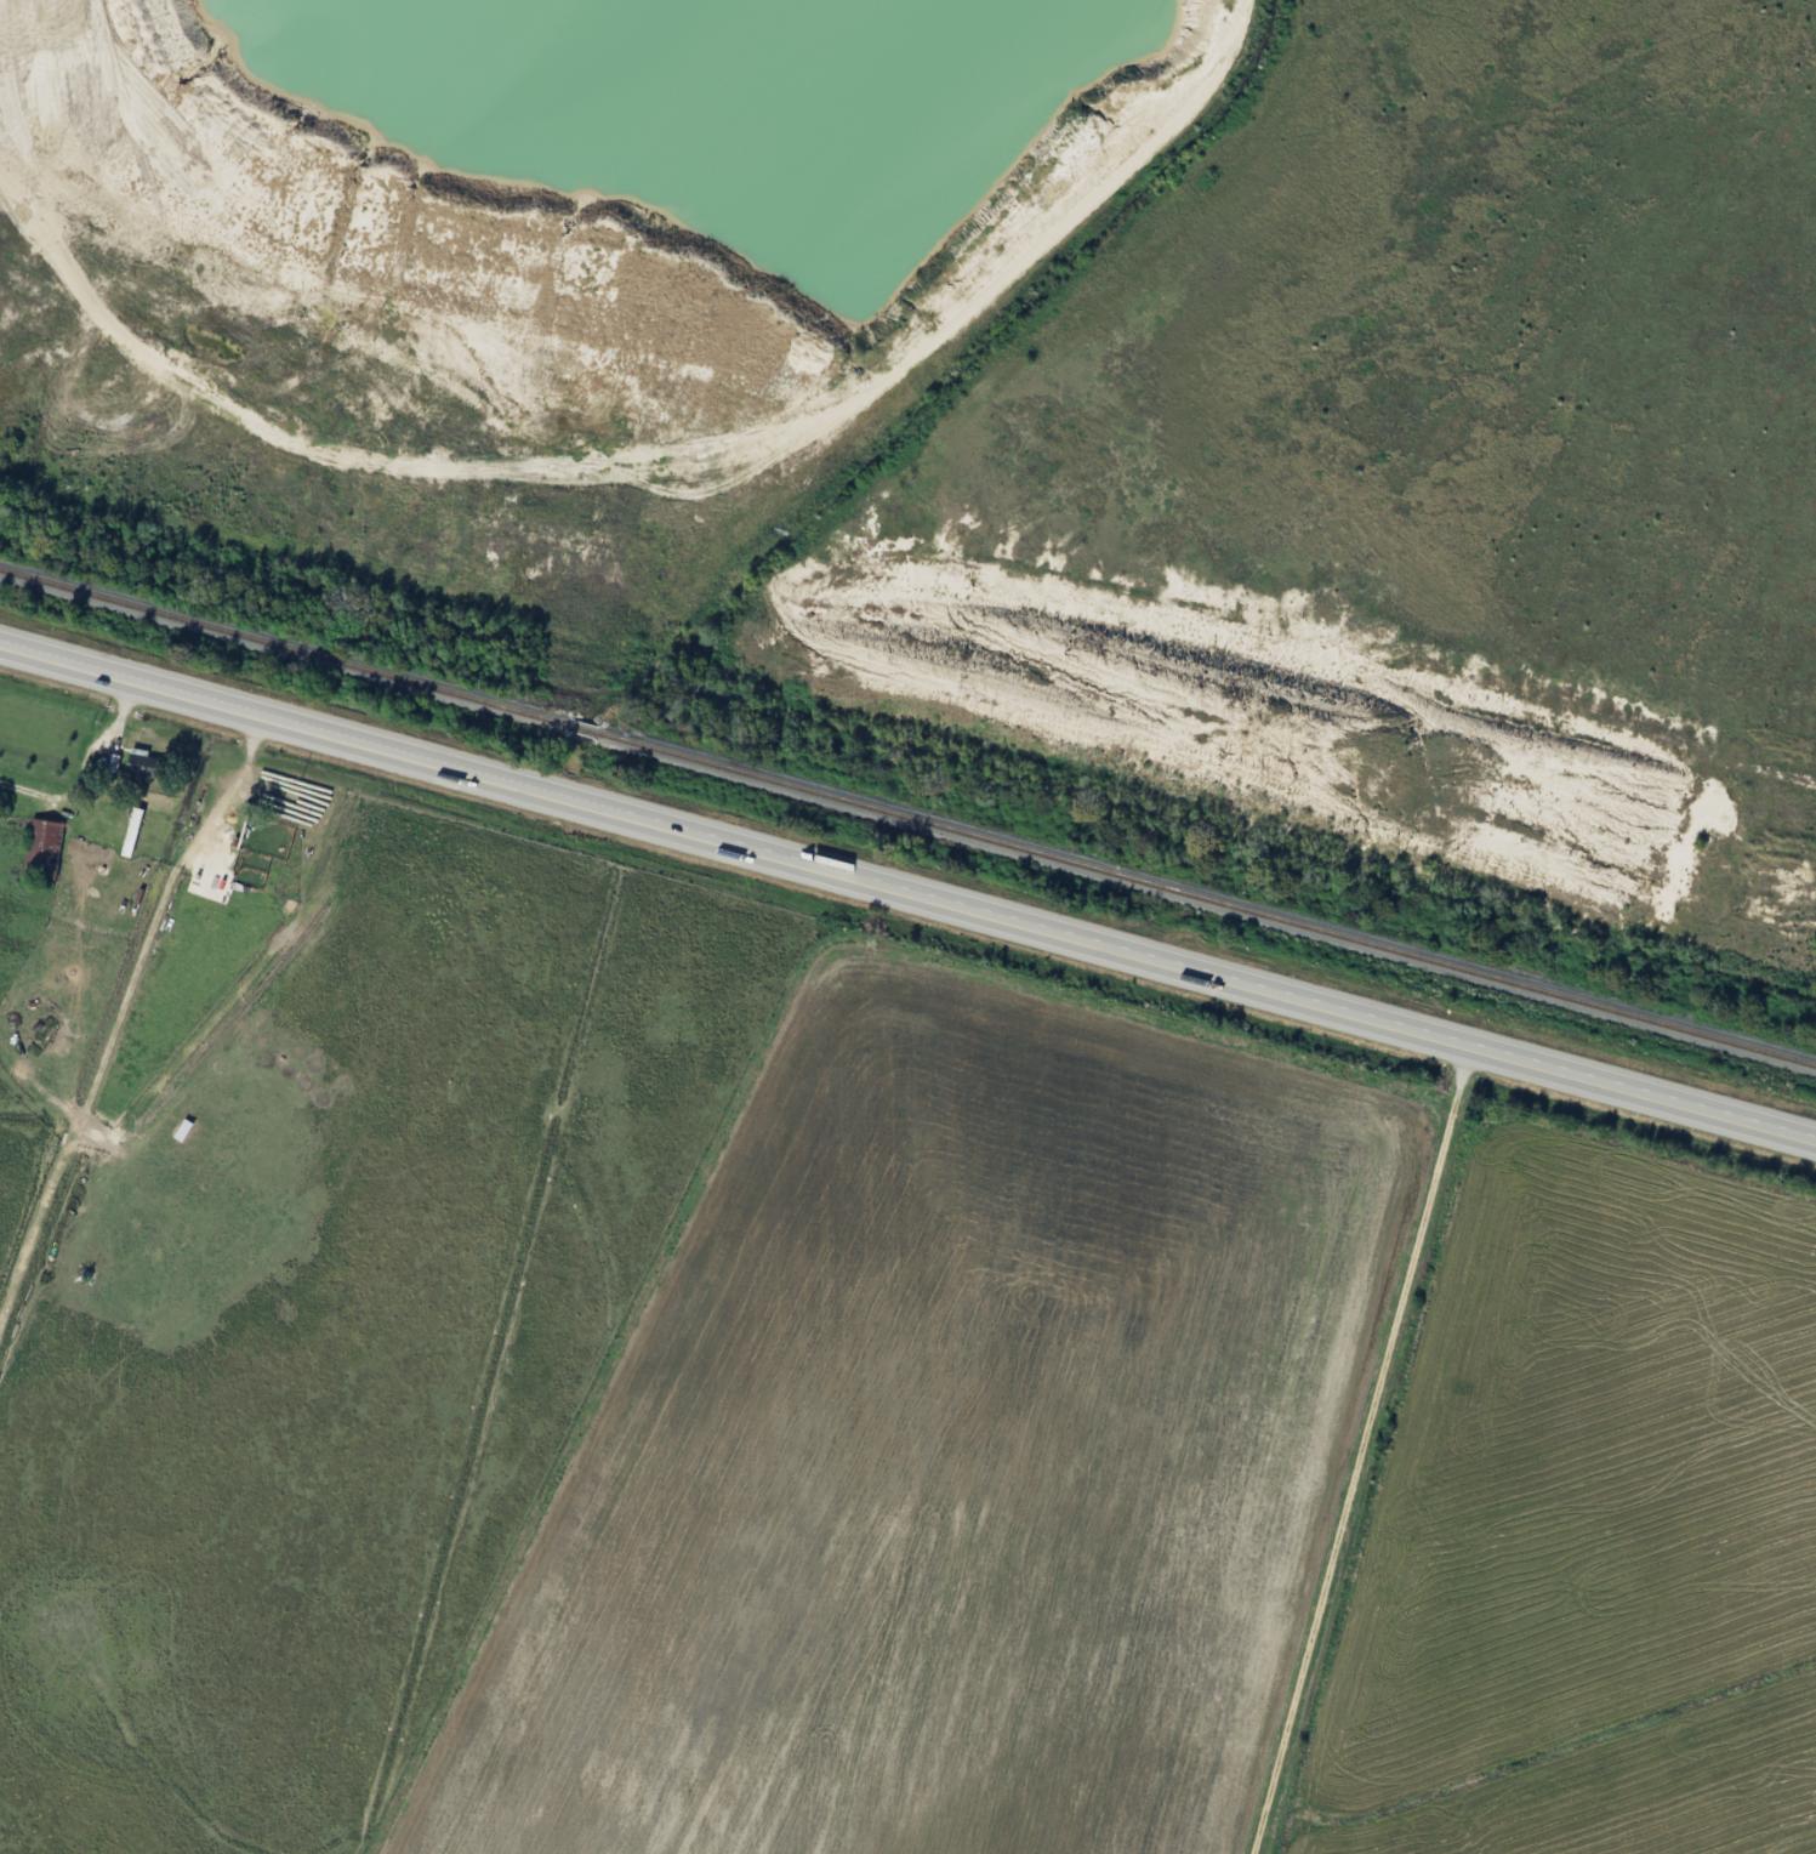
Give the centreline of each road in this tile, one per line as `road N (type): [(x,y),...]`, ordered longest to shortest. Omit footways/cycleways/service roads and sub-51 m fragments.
road 1 (primary): [(1815,1138),(0,639)]
road 2 (track): [(0,438),(276,0)]

